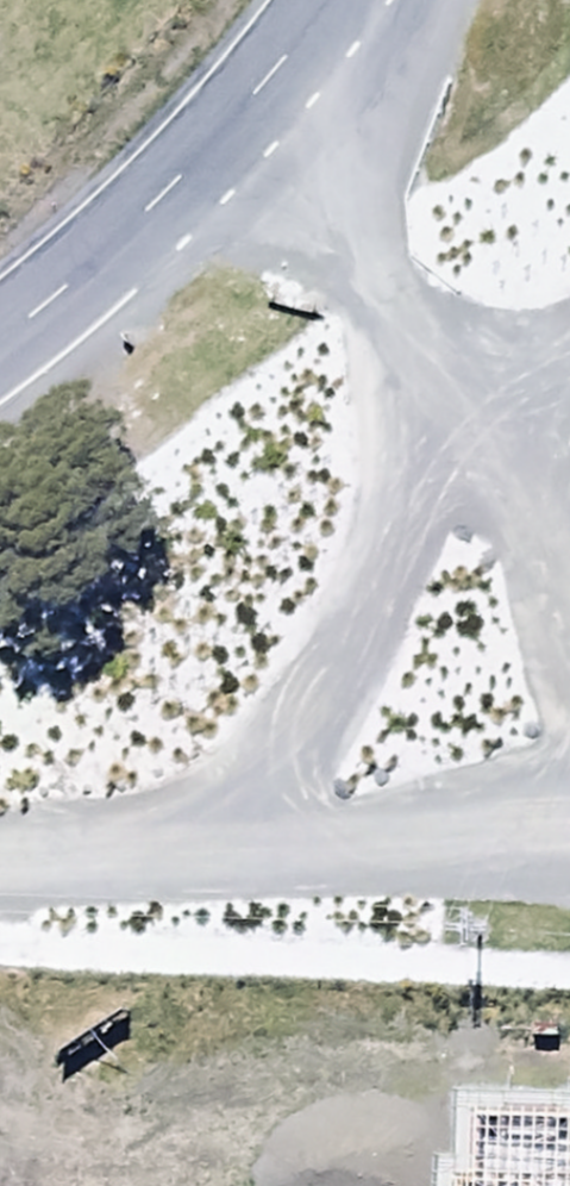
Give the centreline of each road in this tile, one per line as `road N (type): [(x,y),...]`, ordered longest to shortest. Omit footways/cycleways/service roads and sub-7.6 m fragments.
road 1 (track): [(413,0),(348,289),(526,676),(569,705)]
road 2 (track): [(0,845),(569,885)]
road 3 (tertiary): [(344,0),(261,137),(50,334),(0,365)]

